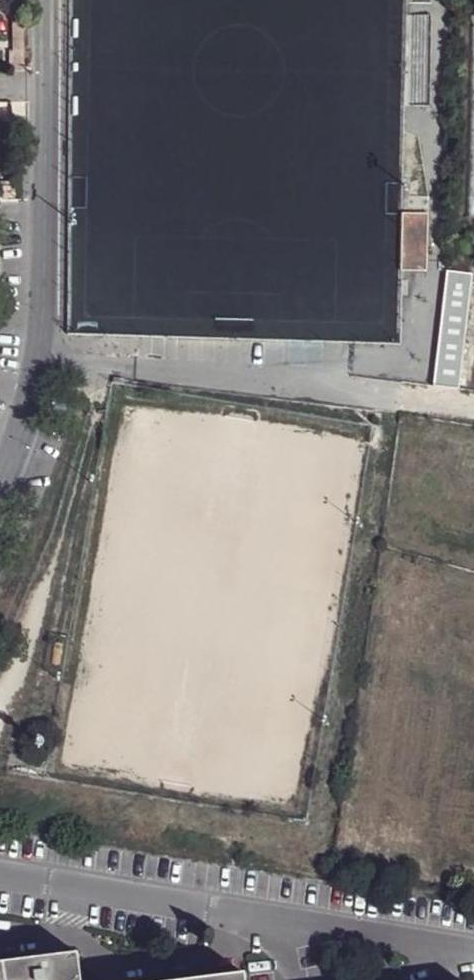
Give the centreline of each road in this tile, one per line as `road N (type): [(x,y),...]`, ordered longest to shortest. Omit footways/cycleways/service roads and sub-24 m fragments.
road 1 (residential): [(0,492),(33,408),(41,360),(50,0)]

